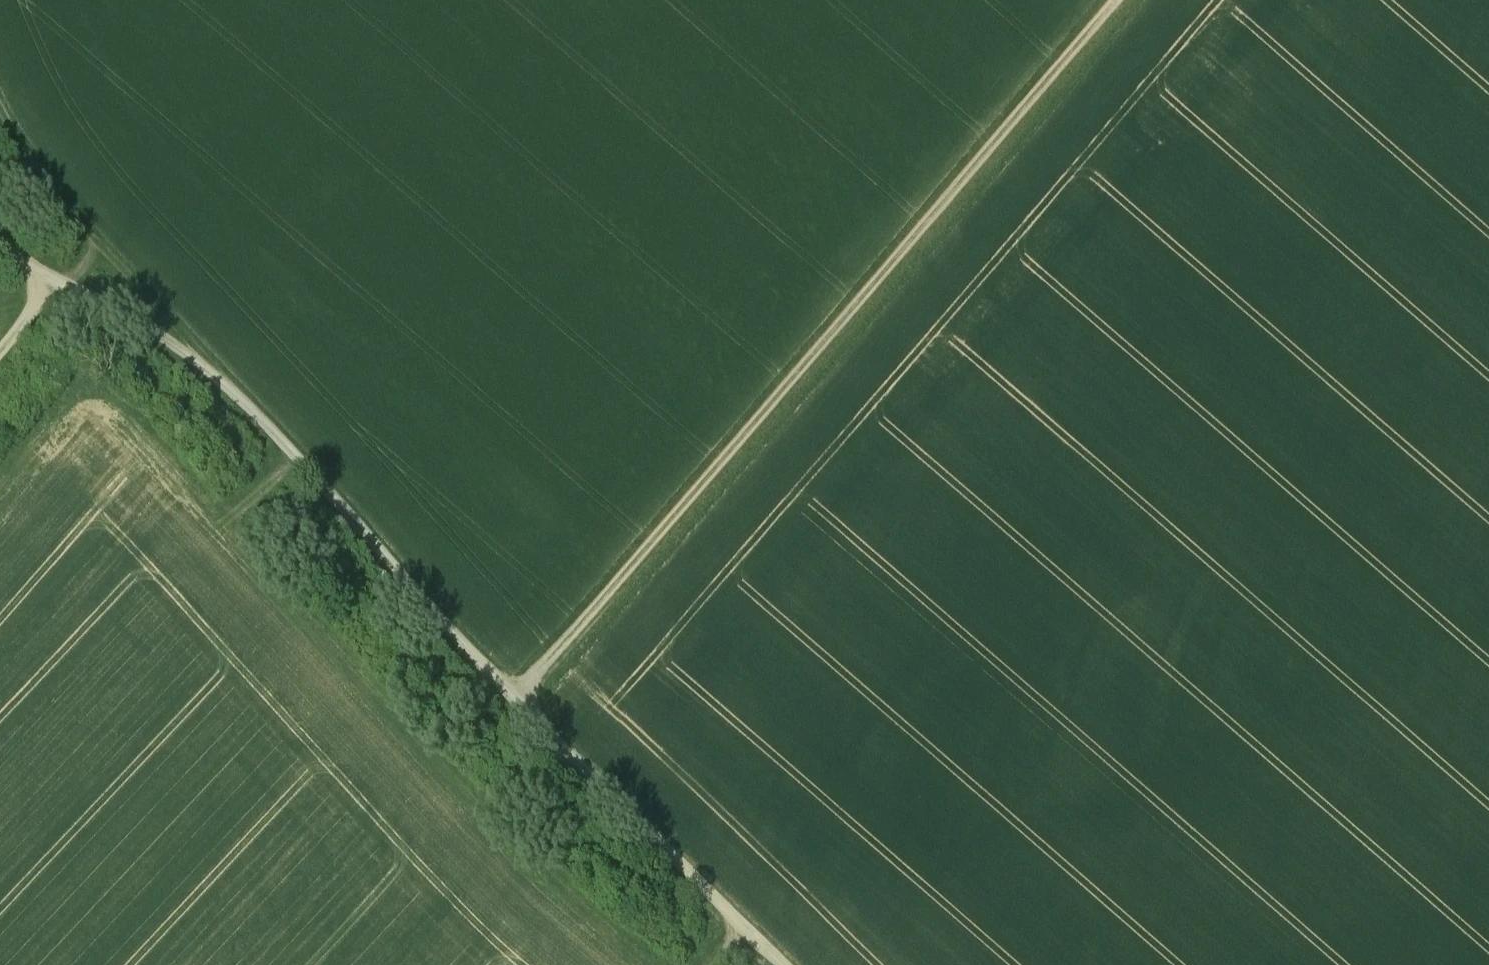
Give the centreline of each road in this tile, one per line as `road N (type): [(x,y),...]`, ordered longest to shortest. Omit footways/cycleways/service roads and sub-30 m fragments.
road 1 (track): [(69,288),(197,349),(778,964)]
road 2 (track): [(516,696),(1112,0)]
road 3 (track): [(0,97),(105,246),(197,349)]

